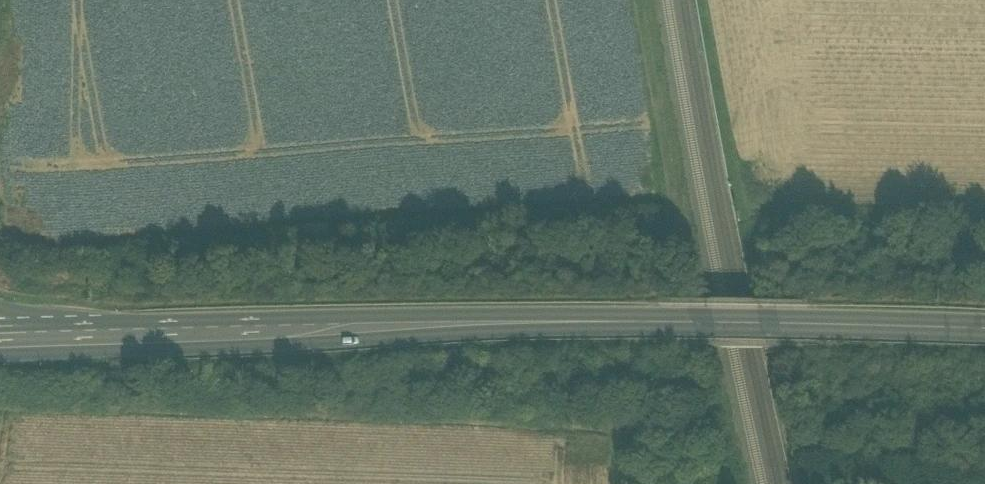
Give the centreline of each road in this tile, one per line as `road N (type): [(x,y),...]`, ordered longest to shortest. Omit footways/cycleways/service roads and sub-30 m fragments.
road 1 (primary): [(984,340),(534,330),(75,342)]
road 2 (track): [(647,0),(685,209)]

